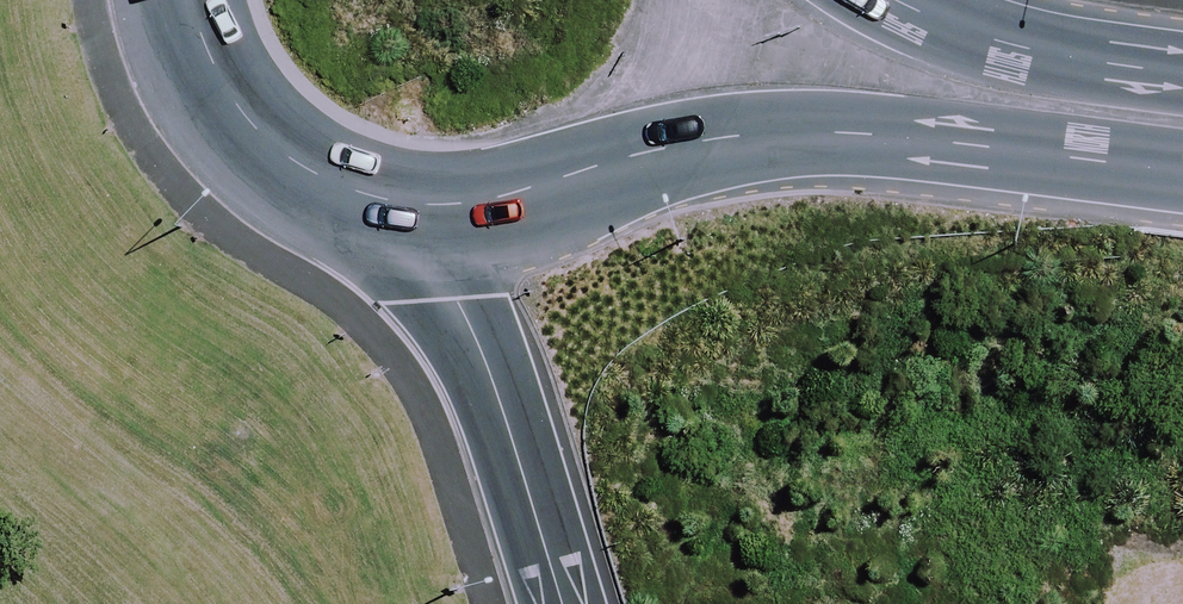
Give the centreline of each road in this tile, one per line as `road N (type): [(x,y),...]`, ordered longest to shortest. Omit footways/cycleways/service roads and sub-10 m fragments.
road 1 (secondary): [(1182,174),(879,138),(748,134),(661,148),(543,190),(448,209),(353,192)]
road 2 (motorway): [(565,603),(494,382),(450,306),(353,192)]
road 3 (secondary): [(908,0),(1044,48),(1182,71)]
road 4 (secondary): [(353,192),(278,149),(221,85),(187,0)]

